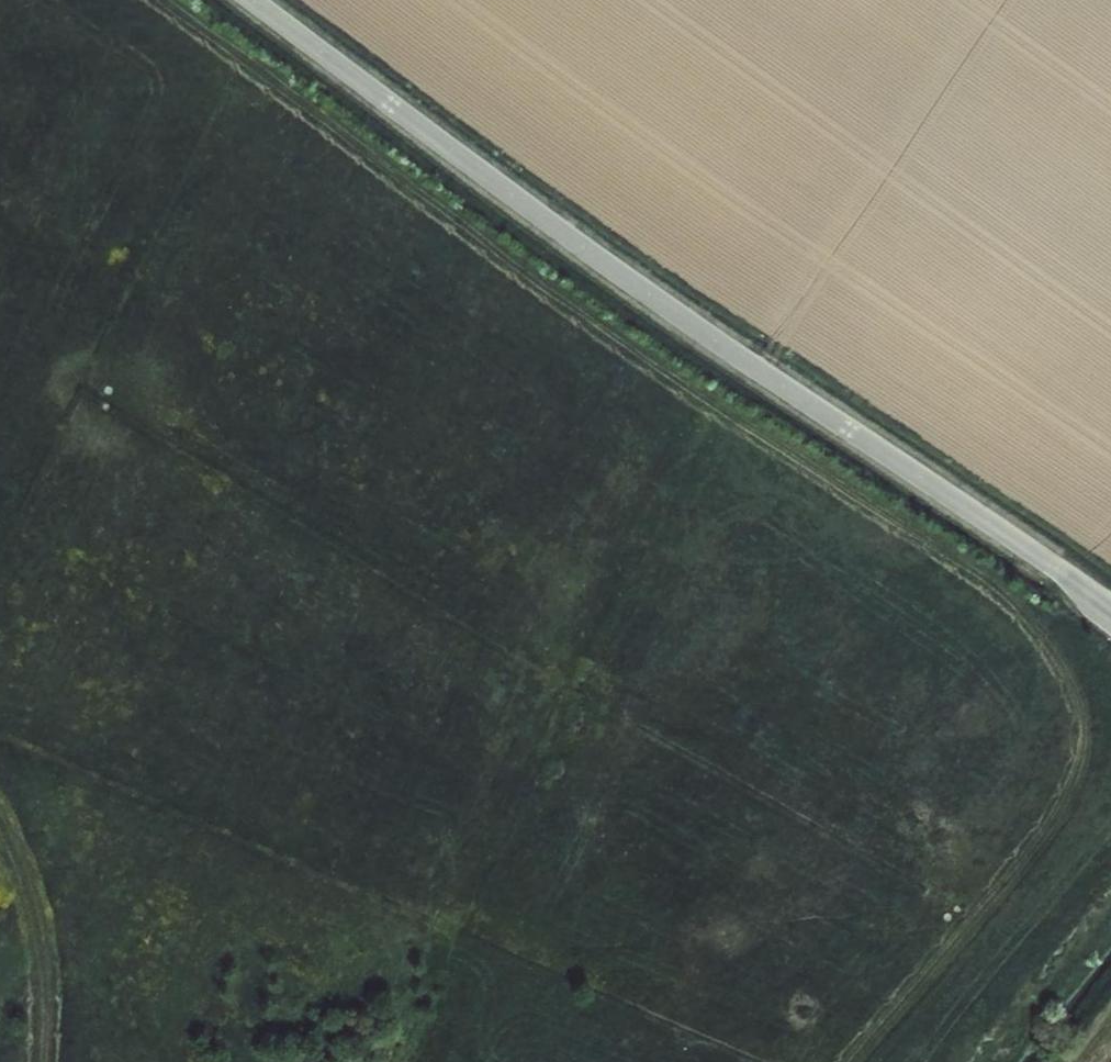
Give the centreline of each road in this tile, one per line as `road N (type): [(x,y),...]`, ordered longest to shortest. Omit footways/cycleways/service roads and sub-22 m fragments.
road 1 (unclassified): [(256,0),(1110,615)]

